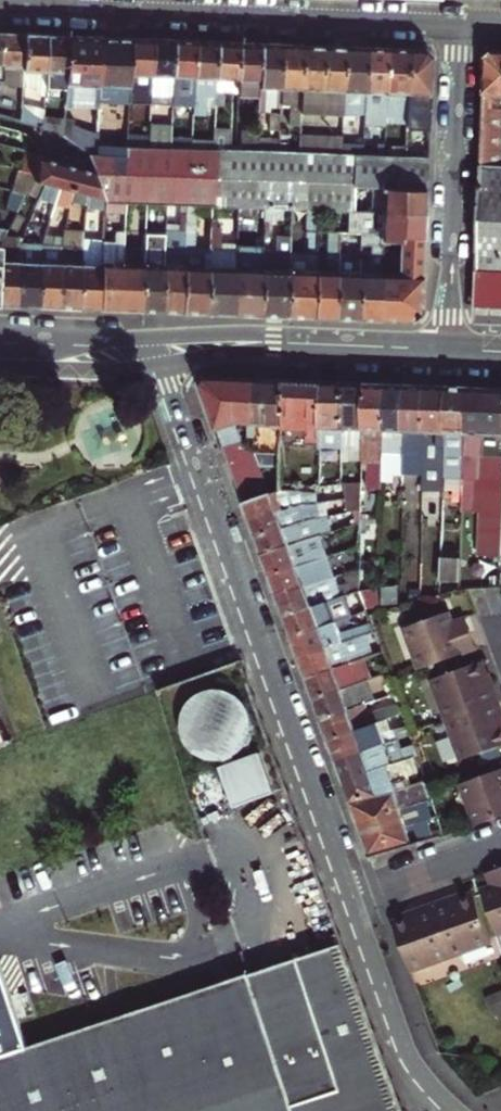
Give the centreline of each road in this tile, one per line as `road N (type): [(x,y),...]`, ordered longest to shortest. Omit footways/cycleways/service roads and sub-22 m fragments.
road 1 (residential): [(340,893),(191,474),(160,348)]
road 2 (residential): [(0,10),(461,26)]
road 3 (residential): [(451,349),(461,26)]
road 4 (tertiary): [(451,349),(160,348)]
road 5 (residential): [(441,1110),(405,1065),(340,893)]
road 6 (residential): [(340,893),(500,835)]
road 7 (tertiary): [(160,348),(0,347)]

